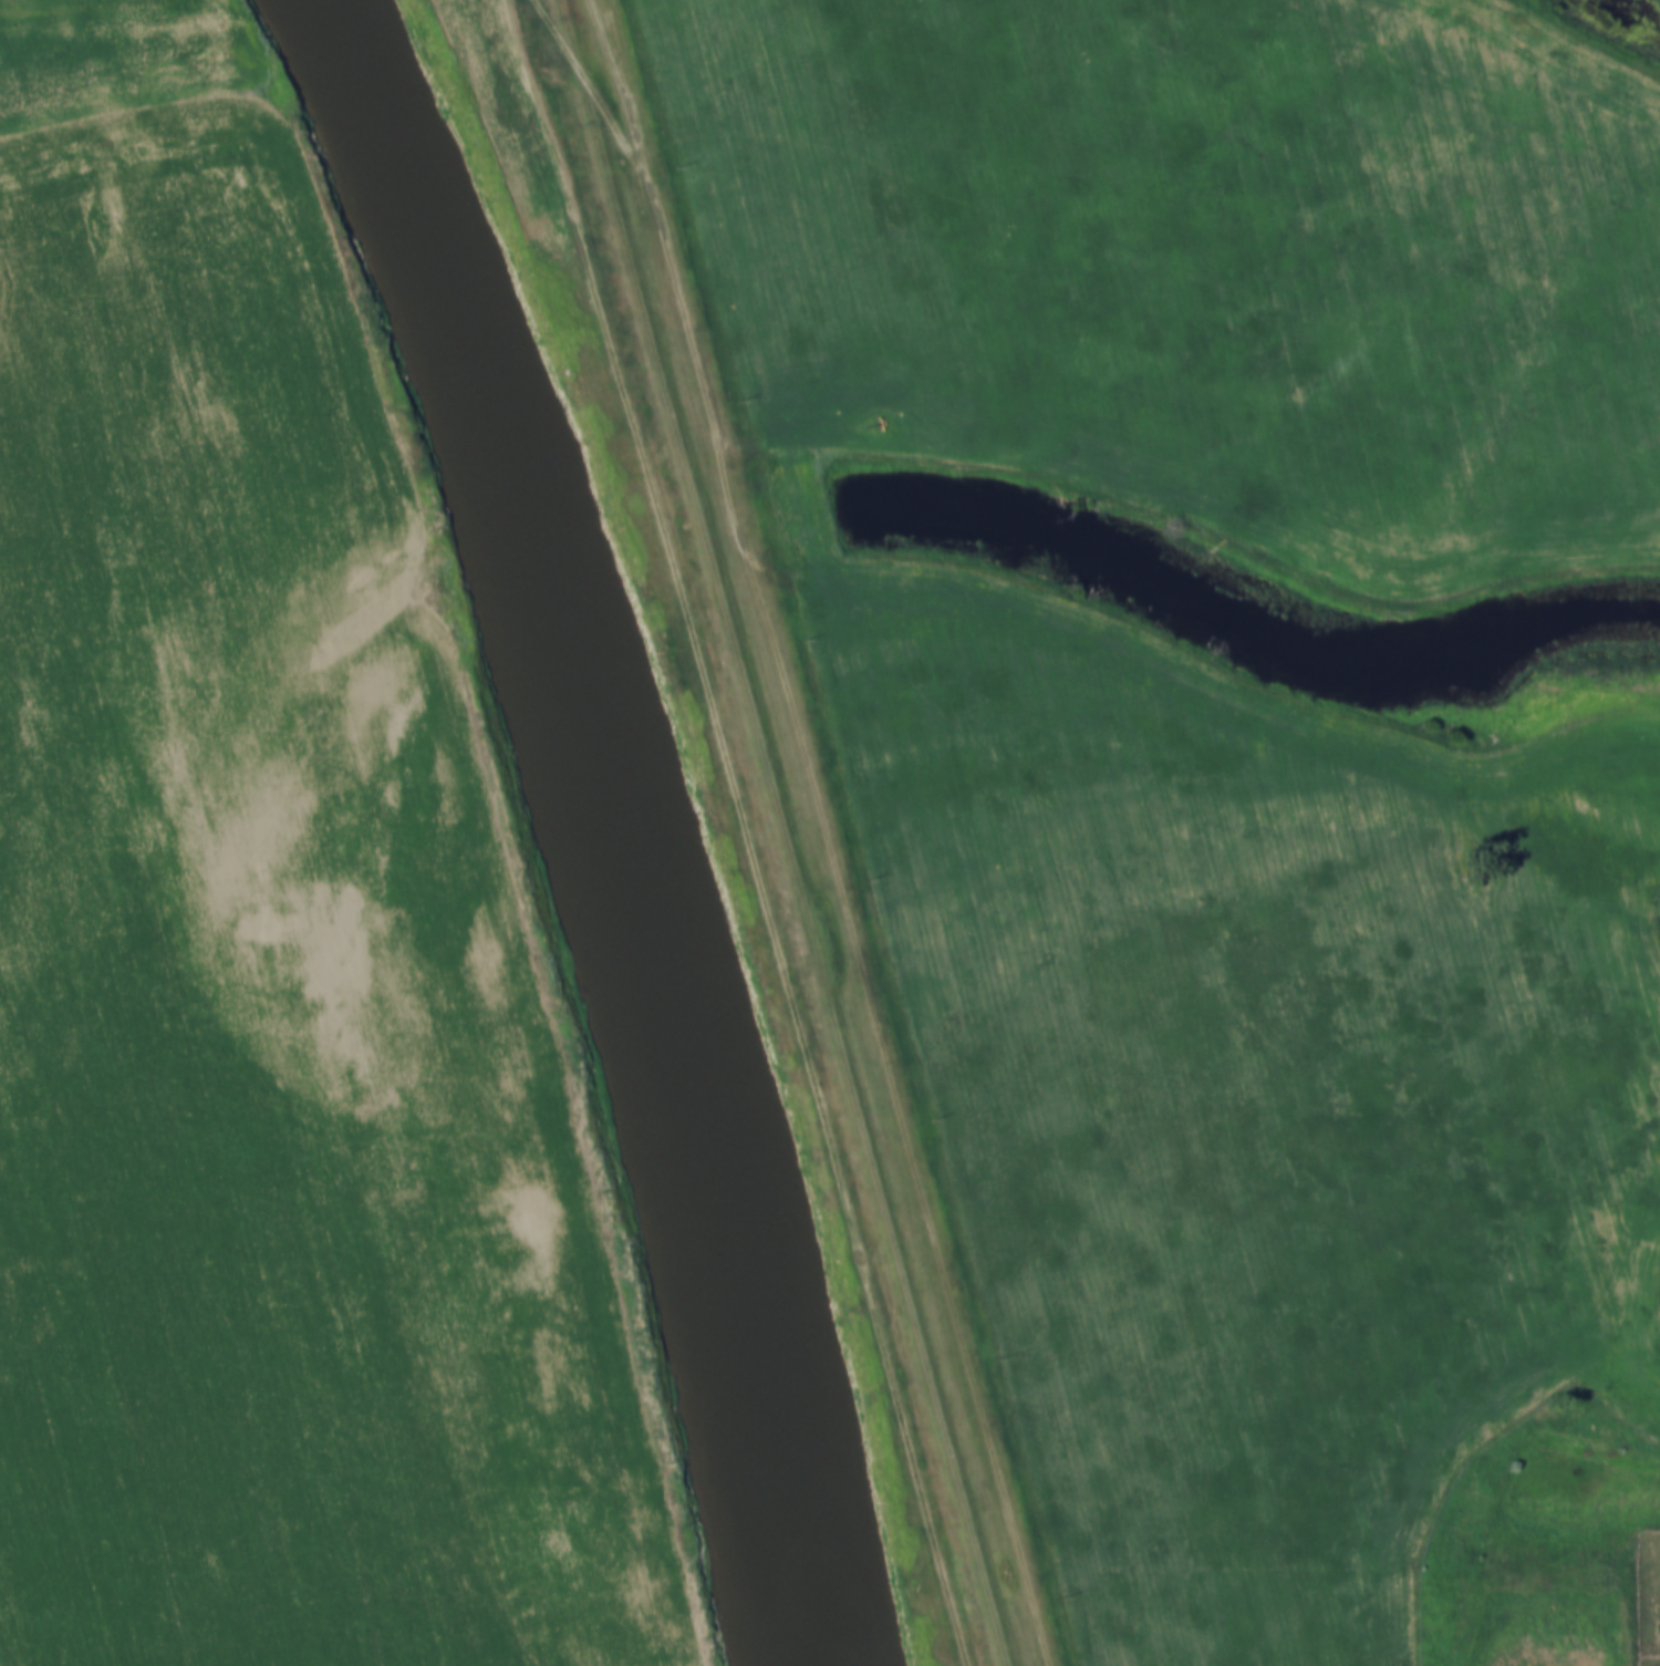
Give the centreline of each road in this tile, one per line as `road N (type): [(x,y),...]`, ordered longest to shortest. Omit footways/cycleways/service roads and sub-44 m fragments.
road 1 (track): [(0,36),(210,32),(253,65),(359,379),(661,1513),(694,1665)]
road 2 (track): [(606,0),(751,545),(781,571),(815,581)]
road 3 (track): [(654,184),(578,62),(556,0)]

